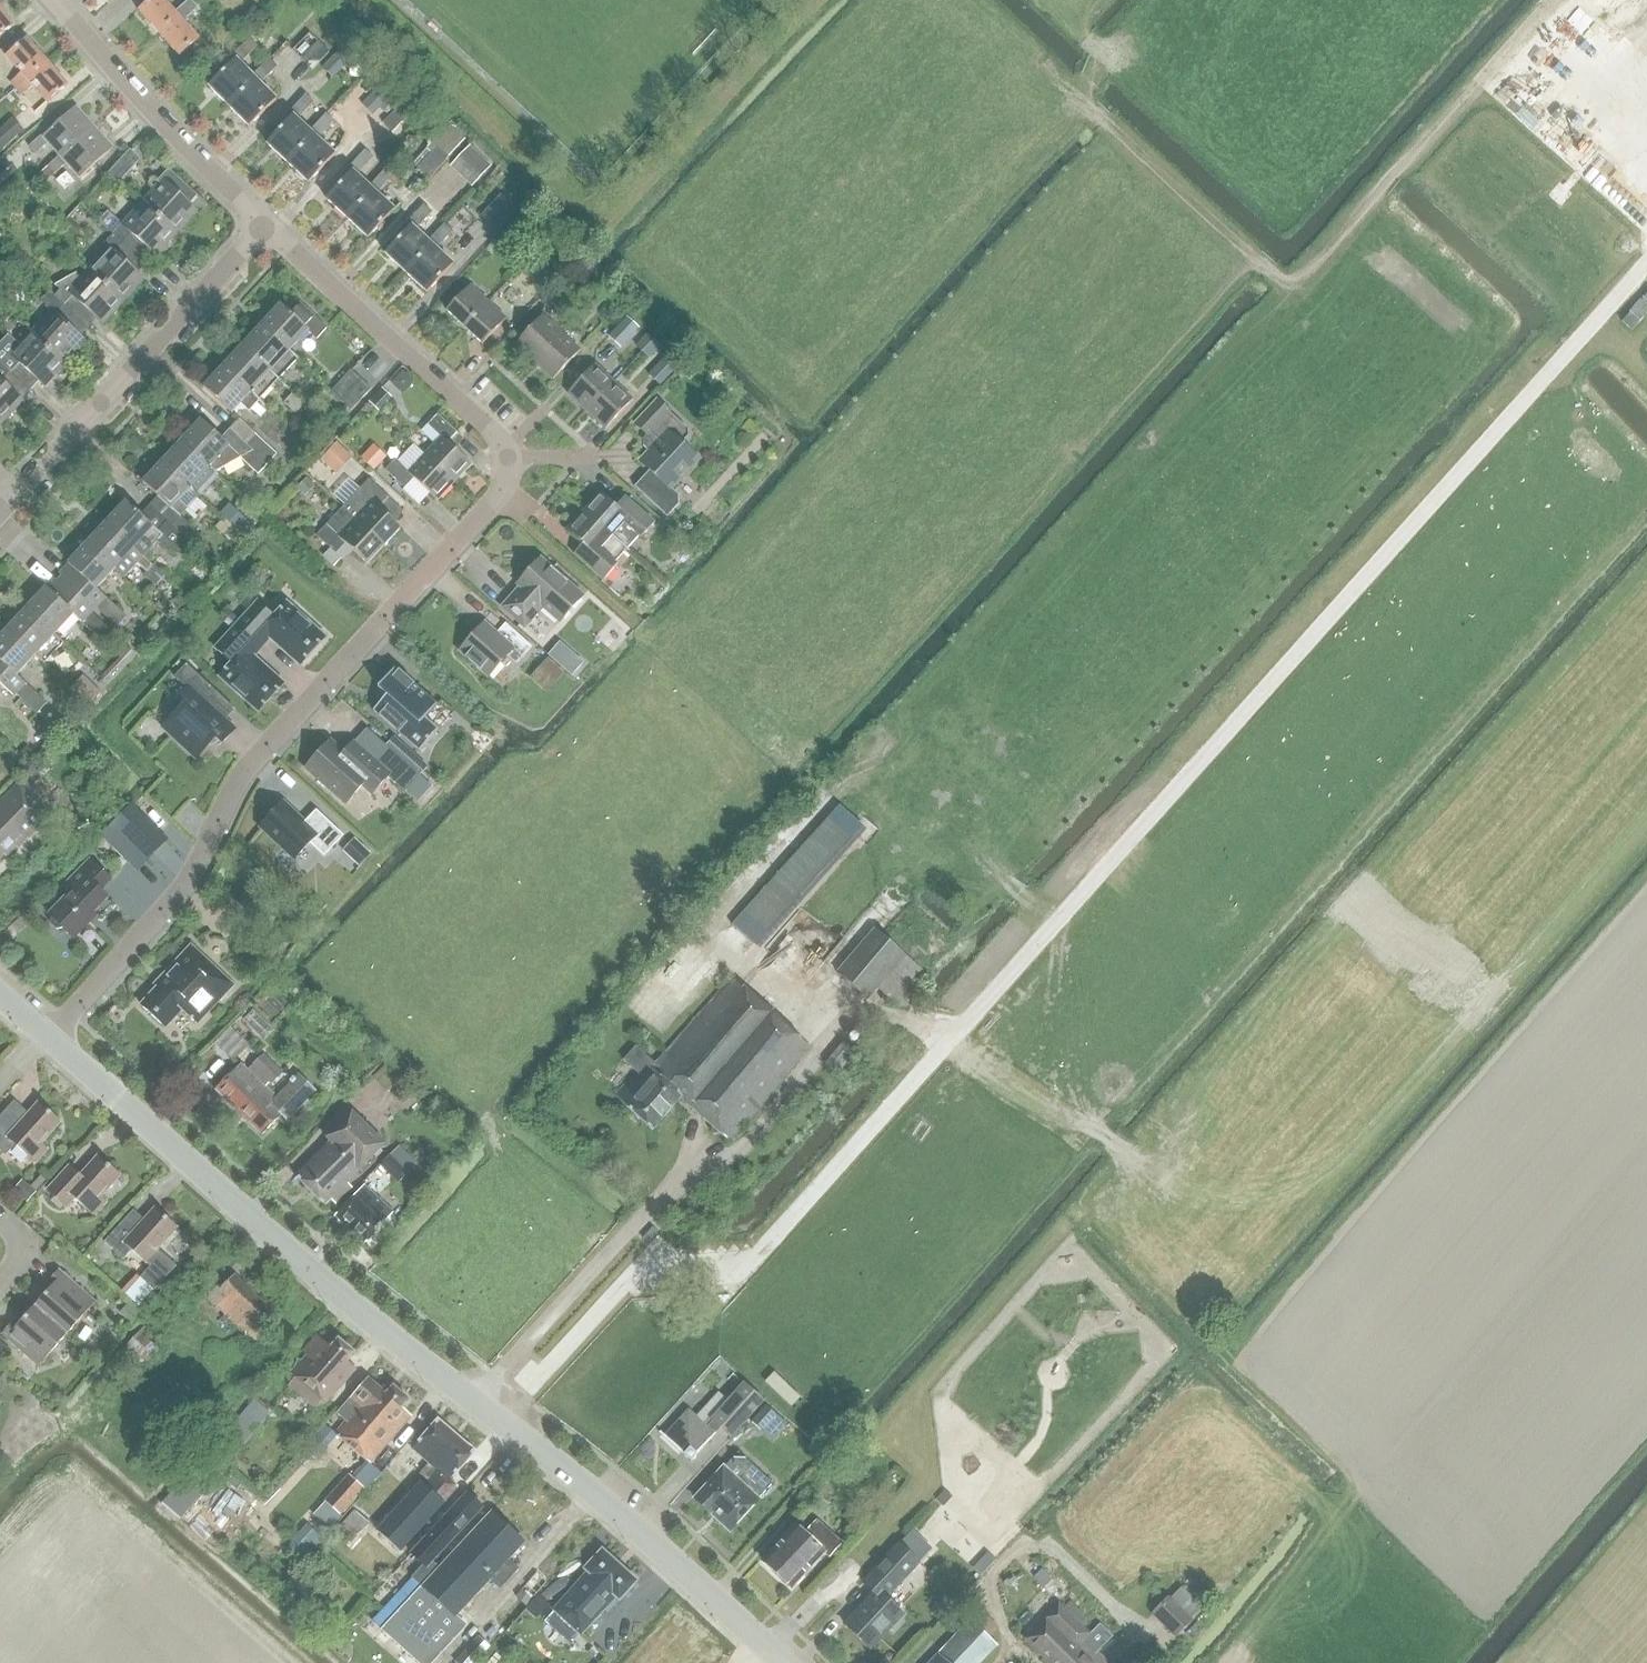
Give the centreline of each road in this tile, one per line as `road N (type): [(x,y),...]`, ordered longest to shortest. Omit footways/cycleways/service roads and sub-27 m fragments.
road 1 (residential): [(41,1033),(174,899),(235,780),(510,470),(501,440),(267,223)]
road 2 (tertiary): [(777,1662),(626,1520),(333,1292),(41,1033)]
road 3 (residential): [(0,511),(267,223)]
road 4 (residential): [(267,223),(57,0)]

